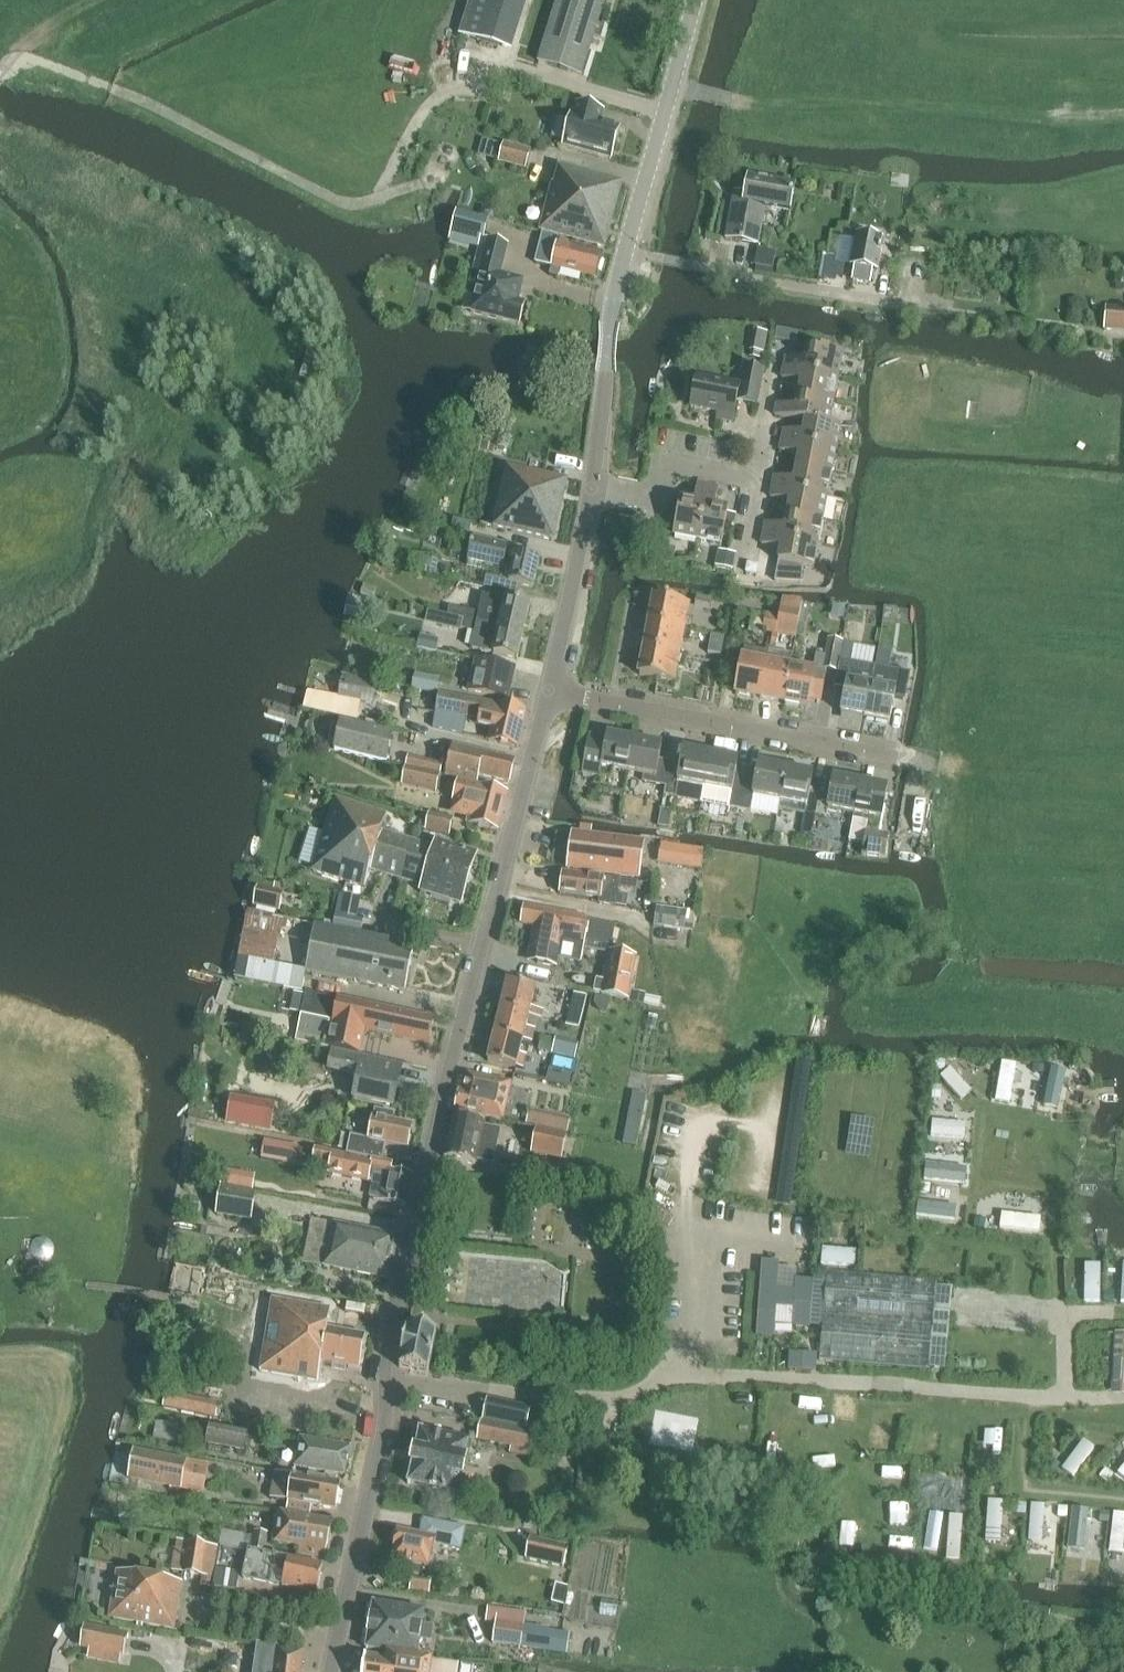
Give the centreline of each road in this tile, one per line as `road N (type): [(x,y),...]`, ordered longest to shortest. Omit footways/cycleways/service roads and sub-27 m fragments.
road 1 (tertiary): [(331,1671),(385,1416),(391,1322),(549,689)]
road 2 (tertiary): [(591,489),(611,319),(696,0)]
road 3 (track): [(15,58),(146,102),(347,205),(435,179)]
road 4 (track): [(379,197),(424,111),(475,82),(537,78),(666,113)]
road 5 (residential): [(890,754),(549,689)]
road 6 (track): [(888,1231),(1055,1257),(1058,1298)]
road 7 (tertiary): [(549,689),(591,489)]
road 8 (residential): [(591,489),(643,495),(657,488),(665,470),(684,463),(764,479)]
road 9 (track): [(729,104),(755,102),(789,0)]
road 10 (track): [(99,0),(60,18),(0,75)]

